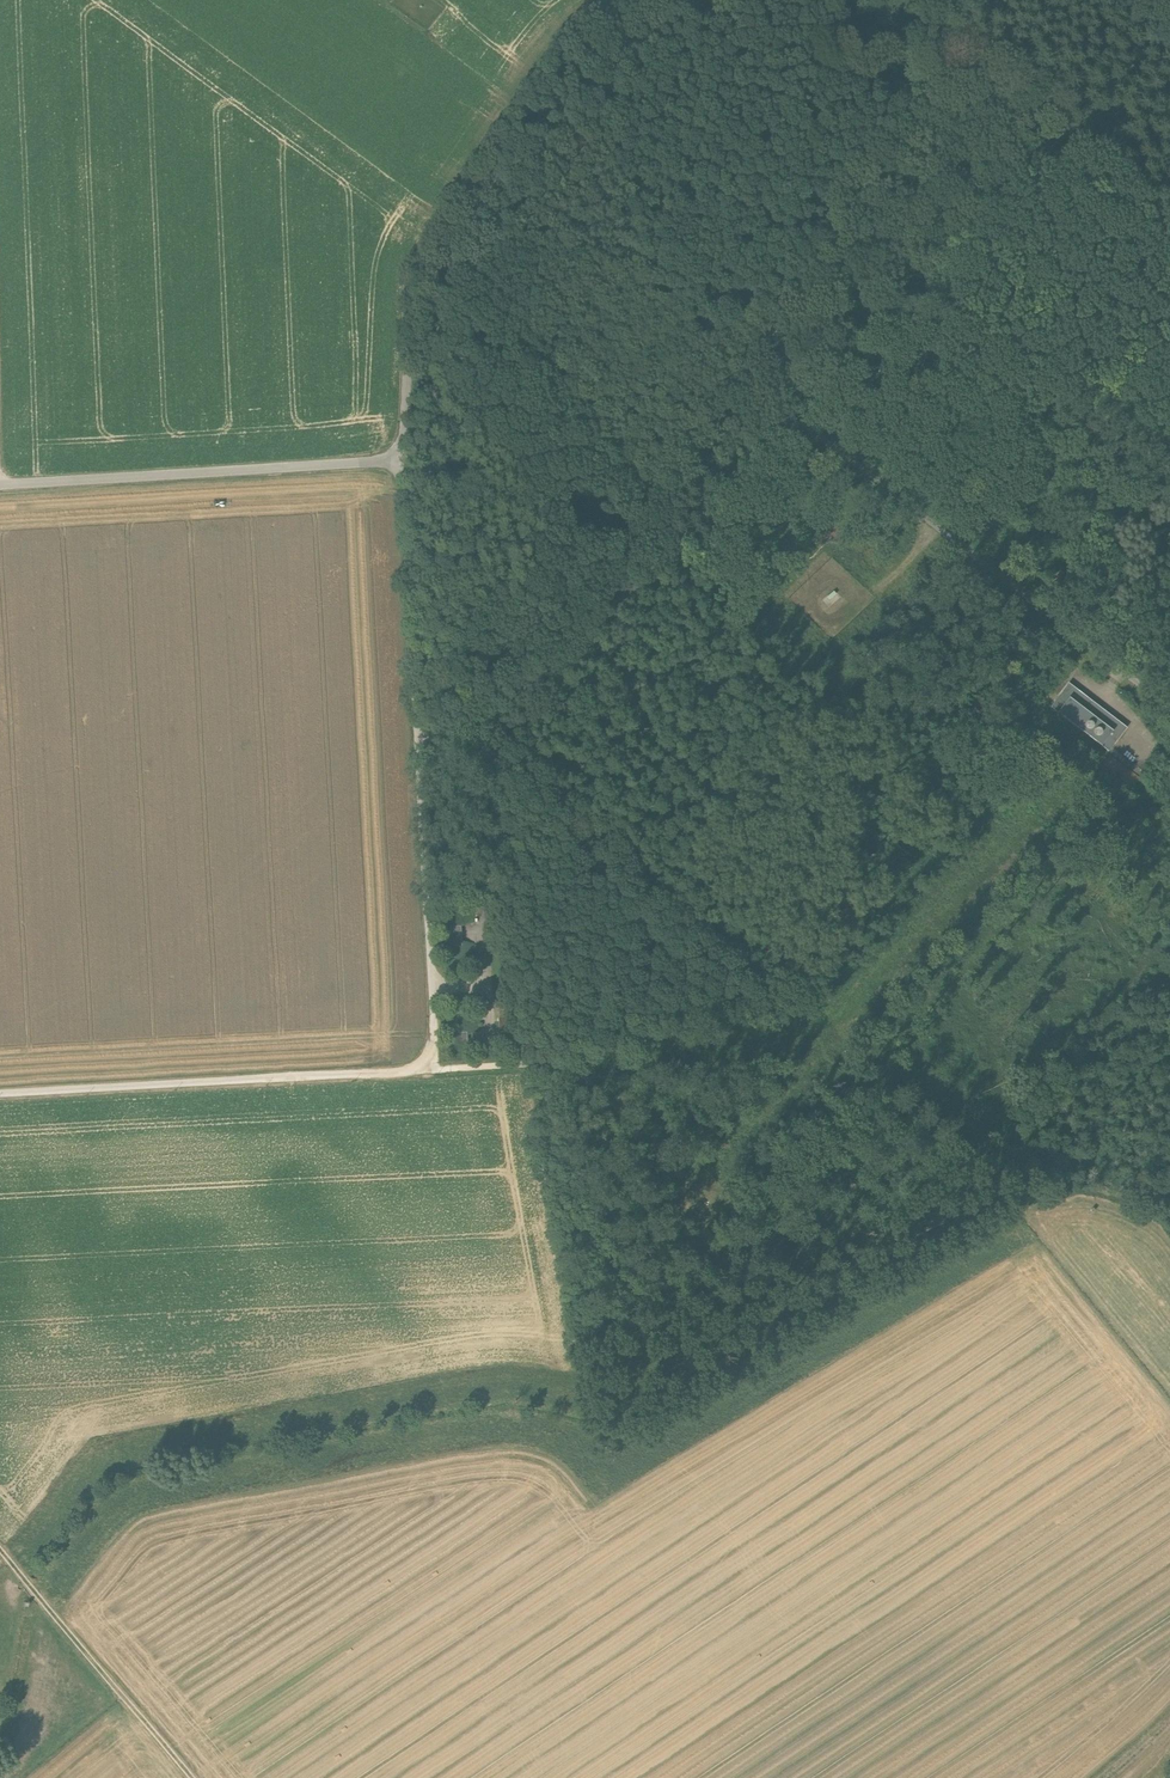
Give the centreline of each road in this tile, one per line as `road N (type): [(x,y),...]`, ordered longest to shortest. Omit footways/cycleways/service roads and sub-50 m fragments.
road 1 (unclassified): [(0,484),(399,460),(417,261),(600,28),(662,0)]
road 2 (track): [(1169,213),(1064,134),(795,422)]
road 3 (track): [(418,737),(456,734),(552,665),(795,422)]
road 4 (track): [(795,422),(1169,712)]
road 5 (track): [(422,1067),(0,1095)]
road 6 (track): [(418,737),(432,988),(431,1046),(422,1067)]
road 7 (track): [(422,1067),(533,1065),(578,1078),(612,1102),(685,1181)]
road 8 (track): [(399,460),(418,737)]
road 9 (track): [(1147,0),(1093,73),(1064,134)]

